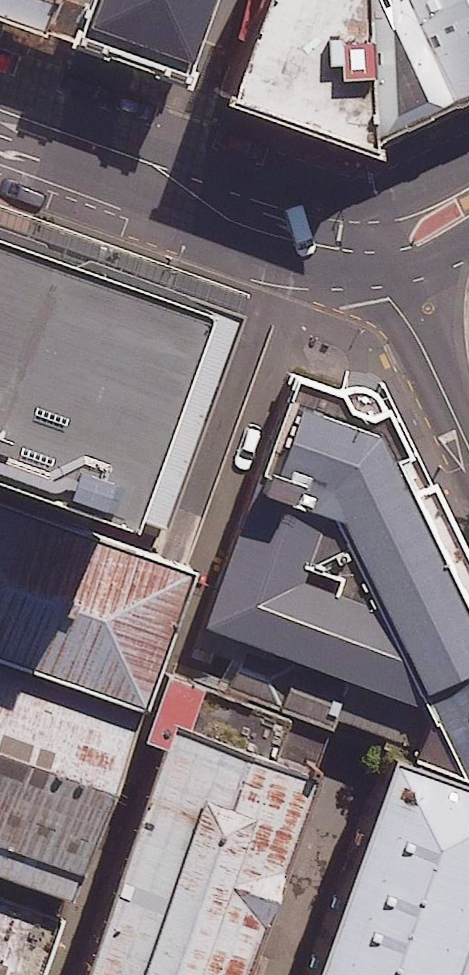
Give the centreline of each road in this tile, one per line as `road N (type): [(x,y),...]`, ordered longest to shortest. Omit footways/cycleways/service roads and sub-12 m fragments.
road 1 (tertiary): [(367,234),(298,223),(0,118)]
road 2 (residential): [(367,234),(468,440)]

